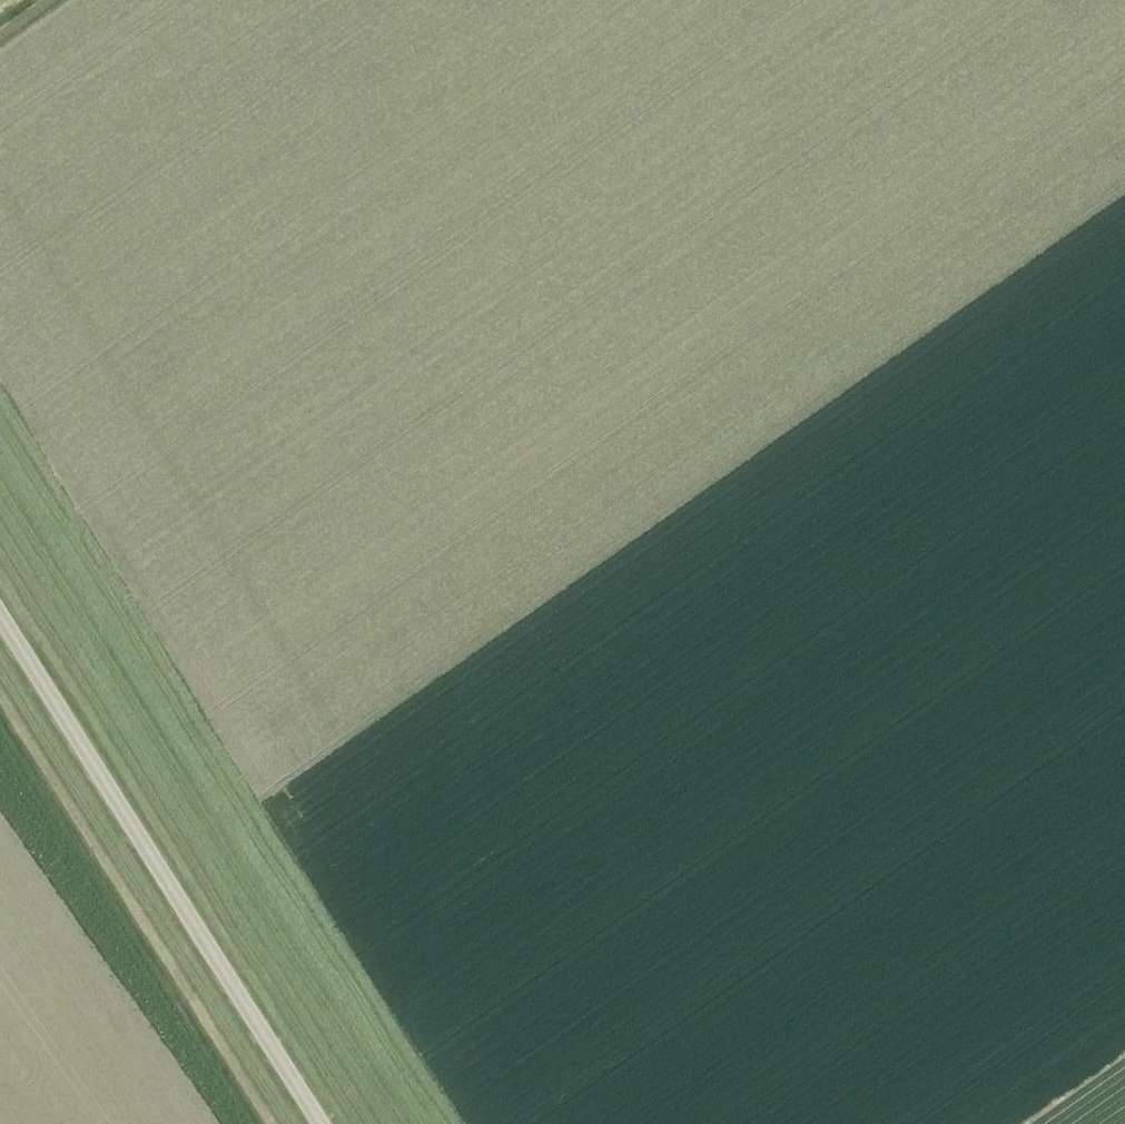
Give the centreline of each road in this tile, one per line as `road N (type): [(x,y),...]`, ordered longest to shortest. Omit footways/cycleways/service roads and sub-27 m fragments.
road 1 (unclassified): [(323,1123),(0,613)]

